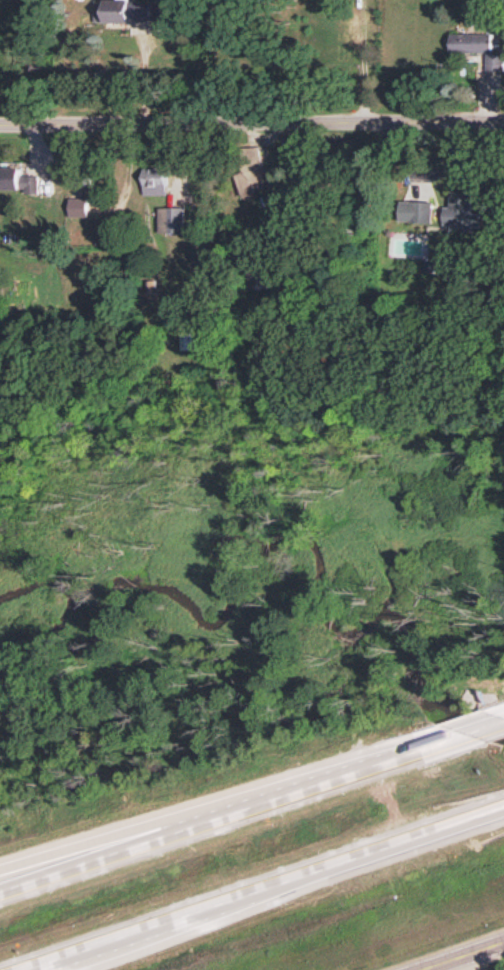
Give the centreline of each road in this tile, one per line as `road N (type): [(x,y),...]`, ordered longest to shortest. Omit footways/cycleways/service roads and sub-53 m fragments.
road 1 (motorway): [(16,969),(503,805)]
road 2 (residential): [(0,129),(503,125)]
road 3 (motorway): [(472,727),(0,888)]

